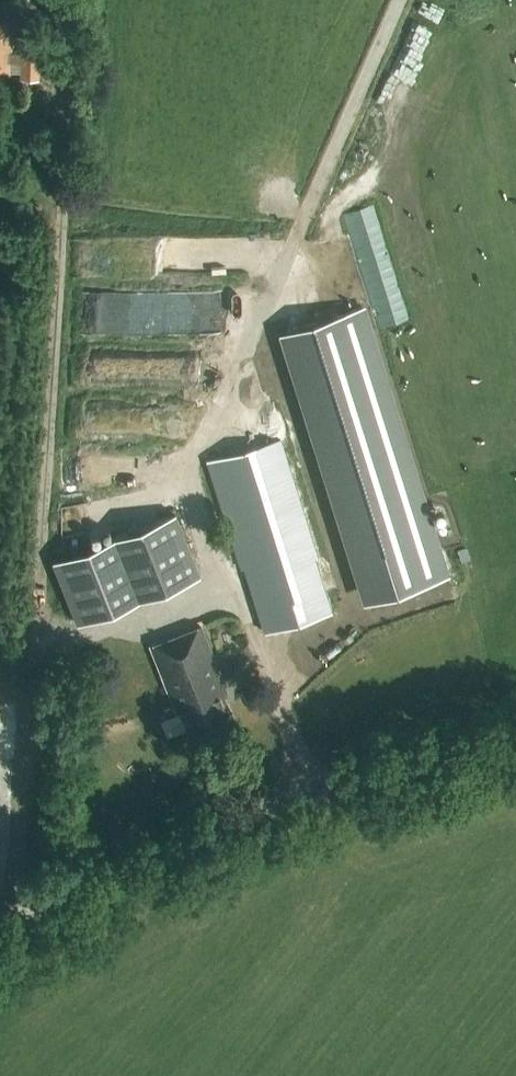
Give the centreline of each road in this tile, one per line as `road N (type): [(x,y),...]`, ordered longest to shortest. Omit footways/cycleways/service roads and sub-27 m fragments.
road 1 (track): [(29,926),(9,884),(66,181)]
road 2 (unclassified): [(0,943),(196,832),(515,740)]
road 3 (track): [(241,353),(398,0)]

